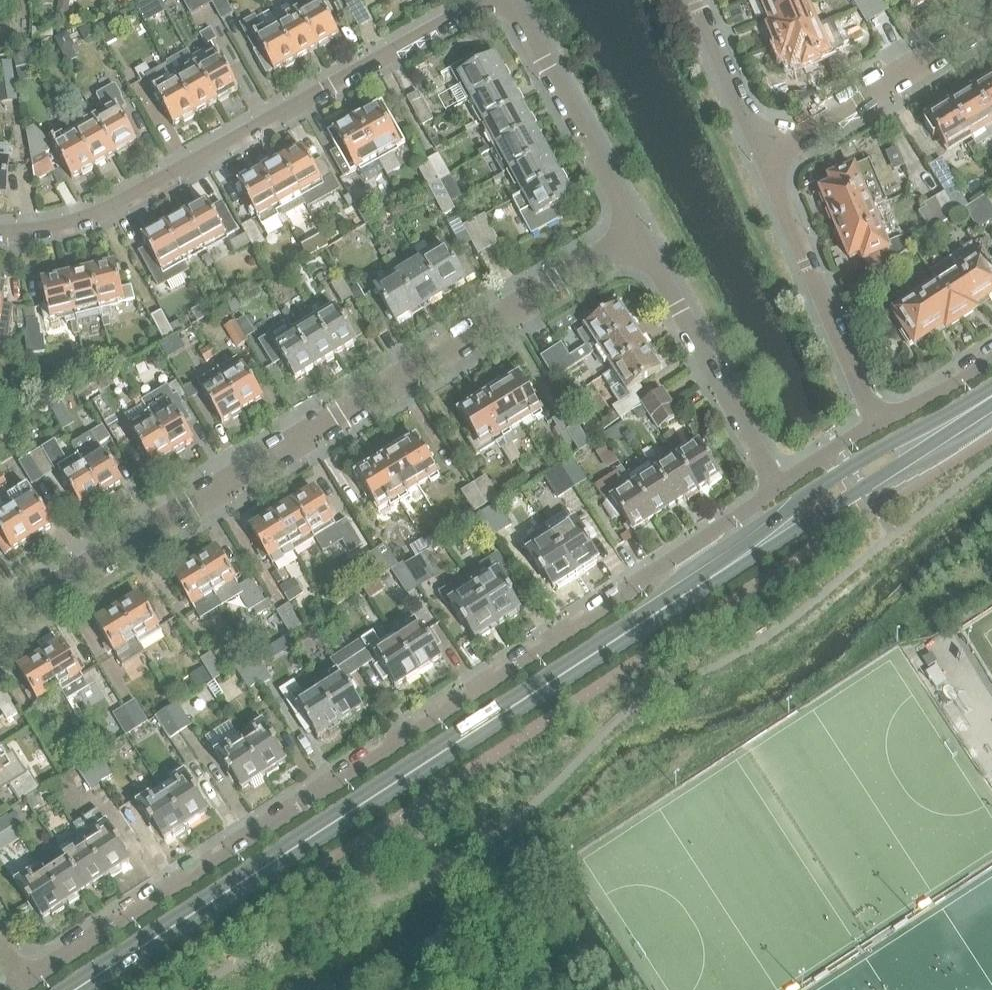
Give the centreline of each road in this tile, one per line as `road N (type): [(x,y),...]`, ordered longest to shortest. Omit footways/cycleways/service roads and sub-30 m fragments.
road 1 (residential): [(778,486),(615,602),(23,985)]
road 2 (residential): [(0,626),(643,237)]
road 3 (secondary): [(697,588),(77,989)]
road 4 (residential): [(485,0),(81,221),(0,232)]
road 5 (secondary): [(991,392),(837,474),(697,588)]
road 6 (secondary): [(697,588),(722,580),(991,402)]
road 7 (residential): [(874,420),(766,152)]
road 8 (residential): [(643,237),(778,486)]
road 9 (residential): [(510,0),(643,237)]
road 10 (residential): [(766,152),(991,22)]
road 11 (residential): [(766,152),(699,0)]
road 12 (residential): [(991,359),(874,420)]

